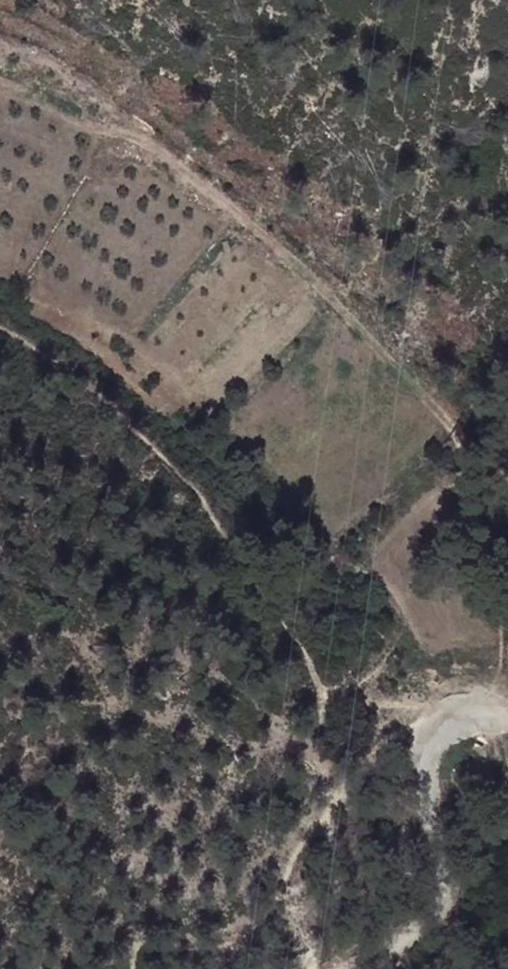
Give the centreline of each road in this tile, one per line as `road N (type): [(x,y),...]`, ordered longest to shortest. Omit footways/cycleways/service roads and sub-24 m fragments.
road 1 (track): [(347,968),(428,923),(443,879),(427,801),(430,730),(446,712),(483,706),(507,715)]

